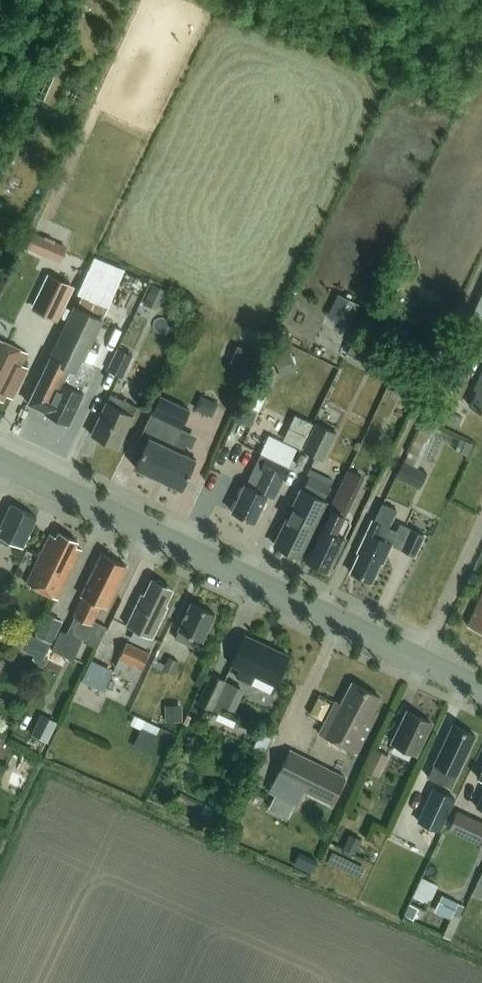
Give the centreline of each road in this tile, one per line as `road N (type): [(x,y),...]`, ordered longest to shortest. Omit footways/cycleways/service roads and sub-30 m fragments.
road 1 (unclassified): [(322,614),(481,279)]
road 2 (primary): [(322,614),(0,463)]
road 3 (primary): [(481,688),(322,614)]

